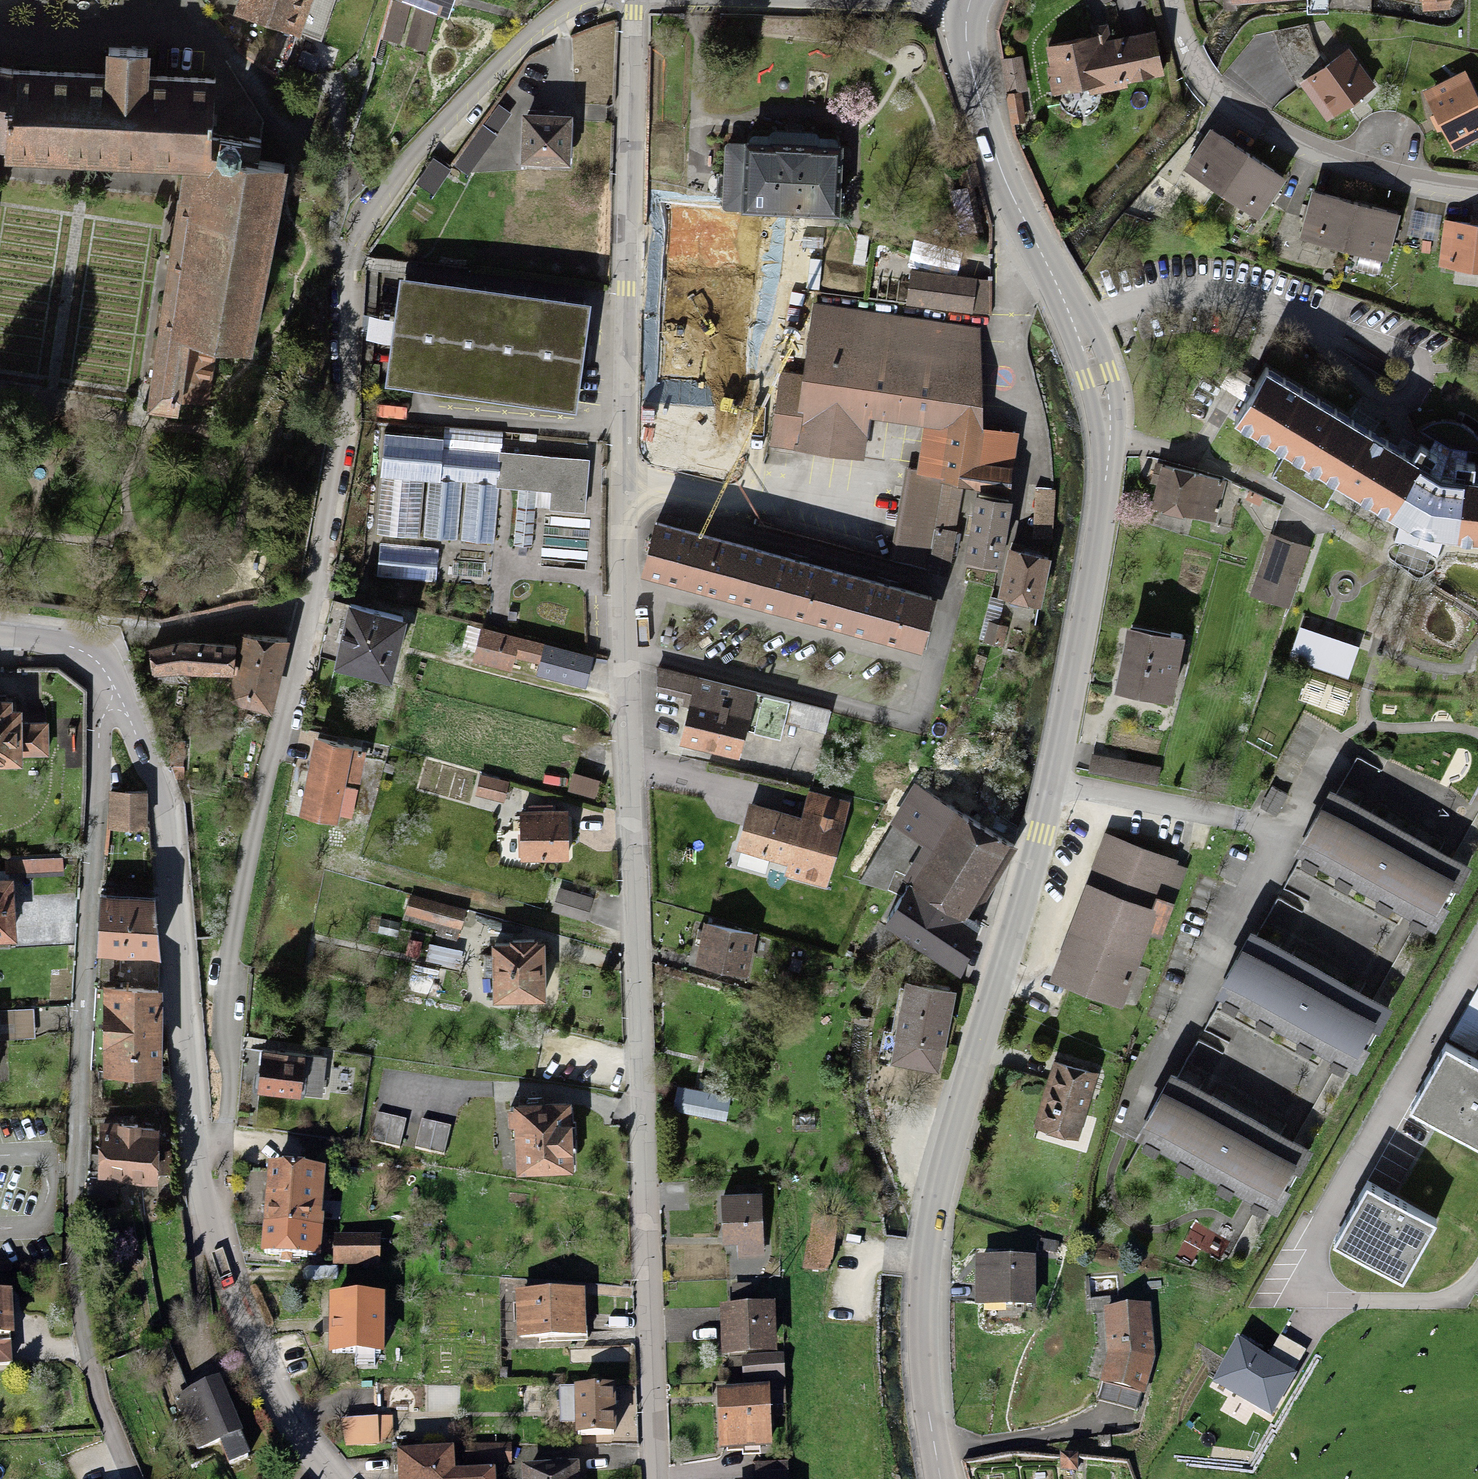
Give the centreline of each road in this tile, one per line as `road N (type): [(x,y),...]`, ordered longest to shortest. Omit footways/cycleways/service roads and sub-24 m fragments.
road 1 (residential): [(633,0),(627,557),(657,1478)]
road 2 (secondary): [(969,0),(966,38),(986,132),(1081,328),(1111,443),(1054,785)]
road 3 (residential): [(132,1478),(99,1400),(73,1289),(99,734),(120,699)]
road 4 (residential): [(581,0),(526,38),(409,159),(352,243),(345,423),(307,616)]
road 5 (secondary): [(1054,785),(934,1209),(924,1357),(941,1478)]
road 6 (residential): [(307,616),(230,946),(227,1115),(195,1156)]
road 7 (residential): [(120,699),(161,801),(195,1156)]
road 8 (residential): [(1477,191),(1410,182),(1313,153),(1224,105),(1183,53),(1170,0)]
road 9 (residential): [(195,1156),(239,1311),(292,1432),(333,1478)]
road 10 (residential): [(1288,832),(1054,785)]
road 11 (residential): [(1477,1269),(1459,1291),(1430,1304),(1327,1303)]
road 12 (residential): [(307,616),(147,638)]
road 13 (residential): [(0,635),(84,650),(120,699)]

